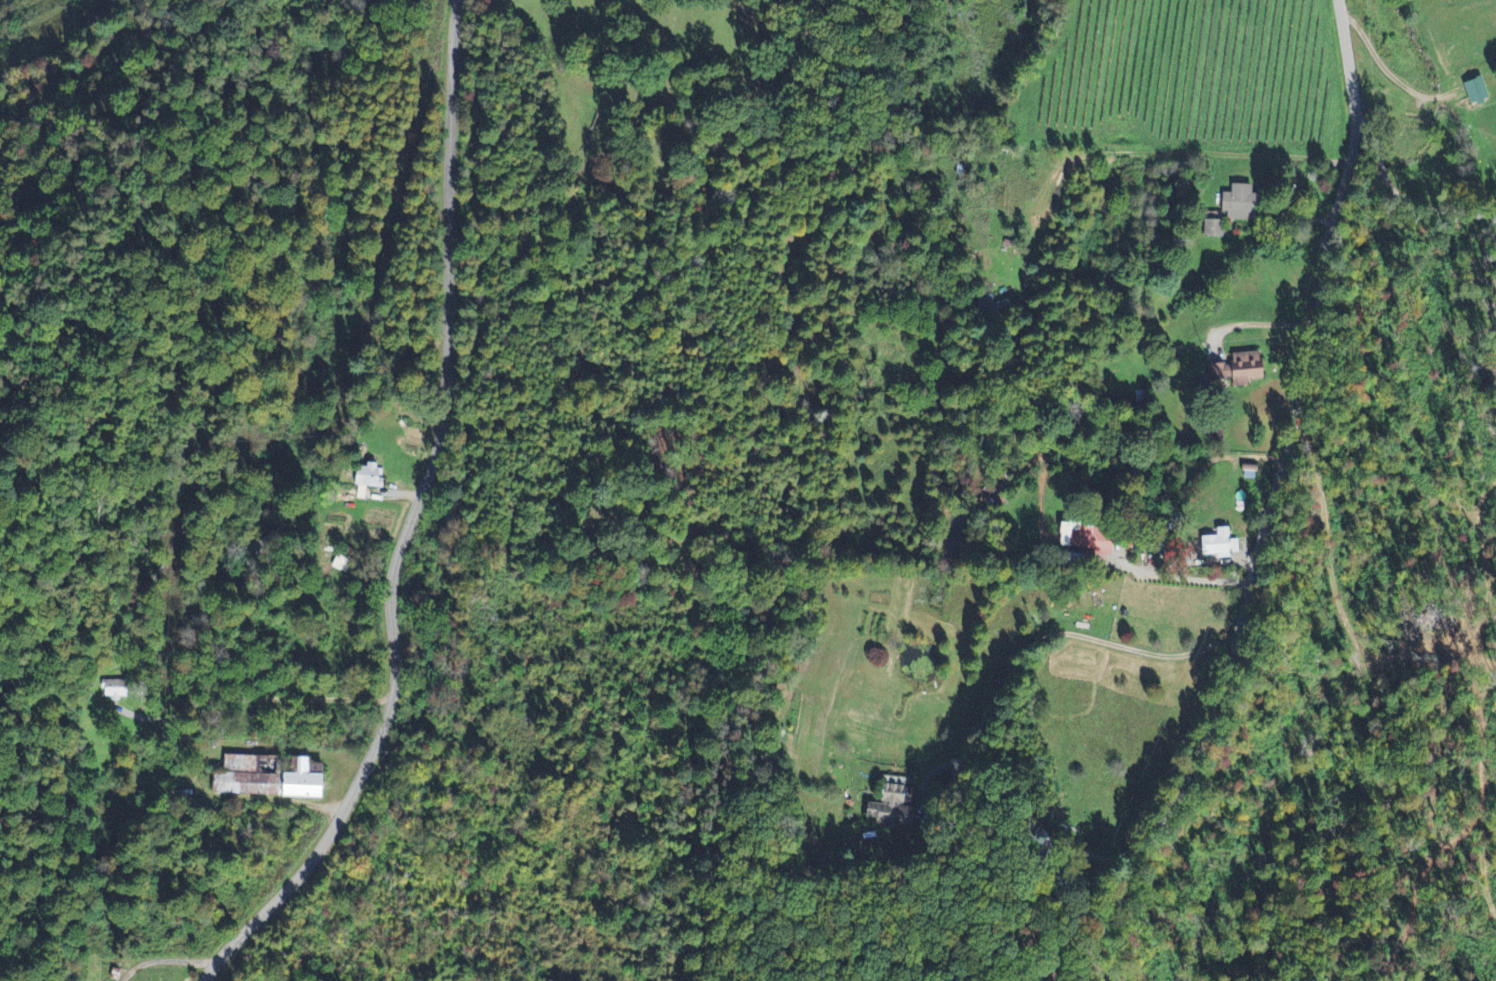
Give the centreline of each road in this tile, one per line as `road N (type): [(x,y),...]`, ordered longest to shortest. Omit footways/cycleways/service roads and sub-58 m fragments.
road 1 (residential): [(212,980),(237,944),(304,883),(380,745),(395,694),(398,570),(449,414),(458,0)]
road 2 (residential): [(1074,980),(1205,742),(1227,684),(1285,458),(1337,198),(1357,151),(1341,0)]
road 3 (residential): [(0,114),(70,83),(138,31),(188,28)]
road 4 (residential): [(1495,206),(1441,213),(1413,205),(1357,151)]

